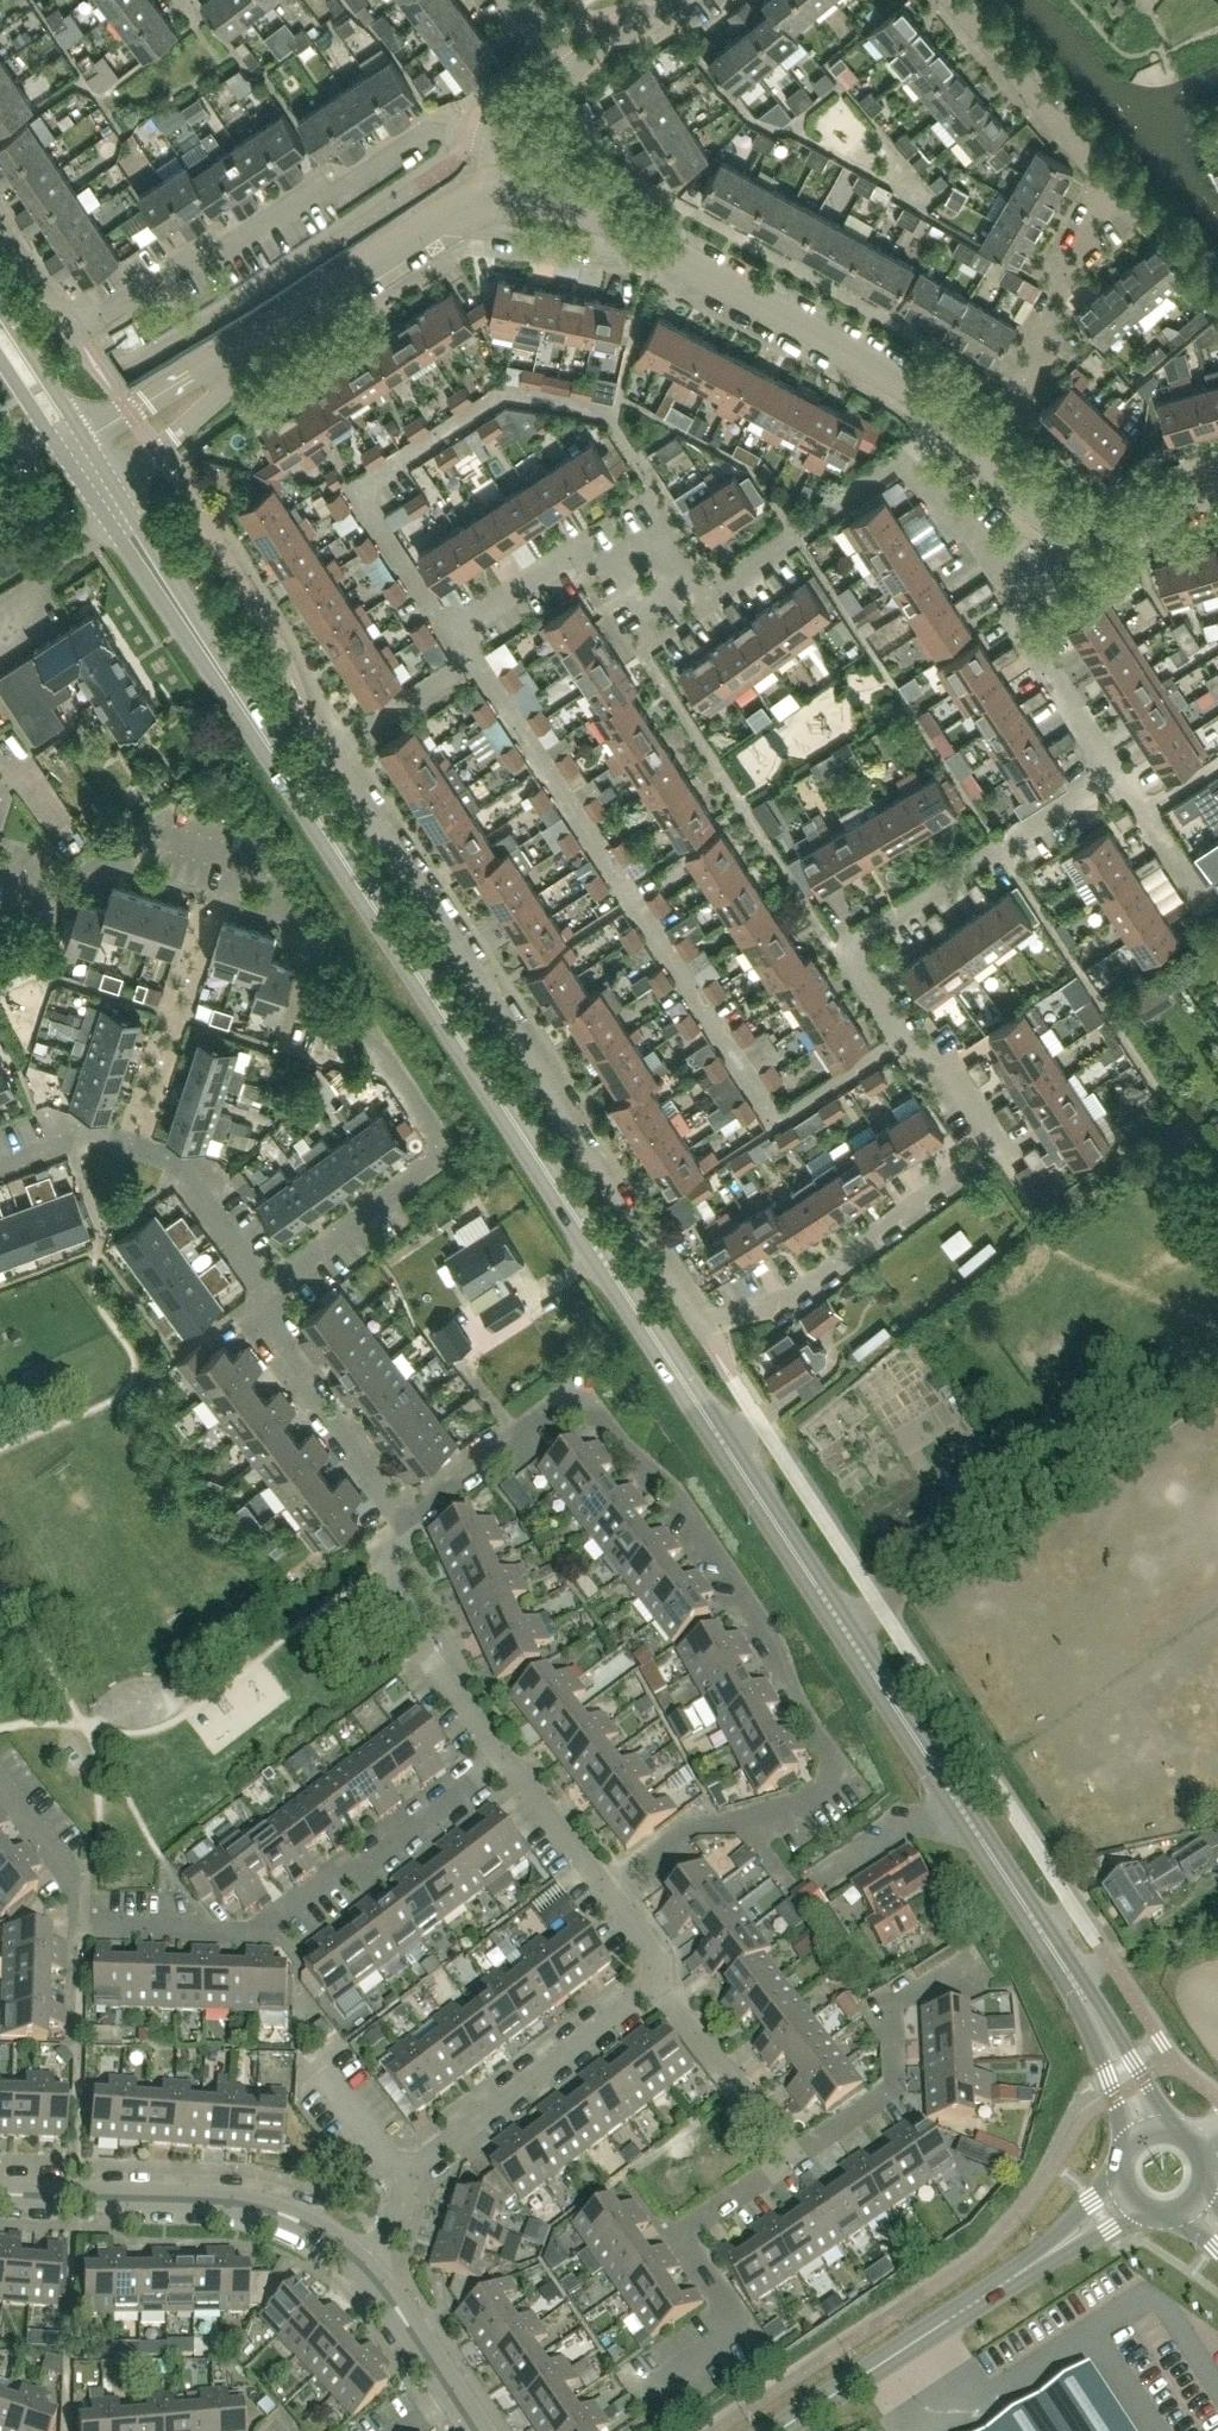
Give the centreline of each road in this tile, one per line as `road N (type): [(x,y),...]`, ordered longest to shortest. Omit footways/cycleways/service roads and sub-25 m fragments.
road 1 (secondary): [(846,1628),(85,465)]
road 2 (residential): [(607,1889),(682,1832),(768,1819),(806,1800),(837,1763),(676,1496),(581,1400),(555,1406),(405,1514)]
road 3 (residential): [(257,1290),(427,1172),(439,1151),(435,1127),(402,1074),(368,1029),(342,1020),(322,996),(300,930),(261,868),(147,832),(70,898),(0,877)]
road 4 (residential): [(703,1339),(330,753)]
road 5 (residential): [(914,1029),(792,1104),(769,1094),(474,660)]
road 6 (residential): [(429,133),(322,198),(300,198),(78,335),(0,216)]
road 7 (residential): [(961,0),(1111,185),(1064,268),(1034,386),(977,446)]
road 8 (residential): [(914,1029),(997,1148),(703,1339)]
road 9 (residential): [(73,1930),(262,1927),(337,1871),(371,1860),(508,1757)]
road 10 (residential): [(491,195),(460,207),(85,465)]
road 11 (residential): [(474,660),(375,500),(378,479),(508,393),(617,416)]
road 12 (residential): [(846,1628),(1217,1372)]
road 13 (residential): [(914,1029),(886,1013),(842,948),(1121,773)]
road 14 (residential): [(360,2260),(386,2237),(408,2177),(654,1983)]
road 15 (residential): [(944,420),(865,358),(615,226)]
road 16 (residential): [(360,2260),(320,2232),(254,2206),(0,2195)]
road 17 (secondary): [(1042,1938),(846,1628)]
road 18 (residential): [(634,2393),(723,2336),(729,2322),(729,2306),(680,2237),(786,2163)]
road 19 (residential): [(257,1290),(226,1224),(179,1165),(85,1130),(0,1166)]
road 20 (residential): [(786,2163),(889,2085),(898,1995),(951,1965),(974,1984)]
road 21 (residential): [(405,1514),(254,1320),(257,1290)]
road 22 (residential): [(683,574),(721,584),(903,460)]
road 23 (tertiary): [(776,2430),(968,2309)]
road 24 (secondary): [(1169,2124),(1080,1974),(1042,1938)]
road 25 (residential): [(786,2163),(654,1983)]
road 26 (secondary): [(1042,1938),(1129,2139)]
road 27 (residential): [(474,660),(476,620),(582,552),(619,561)]
road 28 (tertiary): [(1115,2181),(968,2309)]
road 29 (tertiary): [(968,2309),(1136,2211)]
road 30 (residential): [(1032,604),(903,460)]
road 31 (residential): [(1121,773),(1036,631),(1032,604)]
road 32 (residential): [(474,660),(330,753)]
road 33 (residential): [(0,1783),(69,1873),(73,1930)]
road 34 (residential): [(455,2396),(360,2260)]
road 35 (residential): [(607,1889),(508,1757)]
road 36 (residential): [(615,226),(614,160),(571,76)]
road 37 (residential): [(430,1660),(395,1593),(390,1559),(405,1514)]
road 38 (residential): [(1217,488),(1072,519)]
road 39 (secondary): [(0,333),(74,447)]
road 40 (residential): [(615,226),(553,198),(491,195)]
road 41 (residential): [(571,76),(675,0)]
road 42 (residential): [(508,1757),(430,1660)]
road 43 (residential): [(1072,519),(1043,510),(977,446)]

